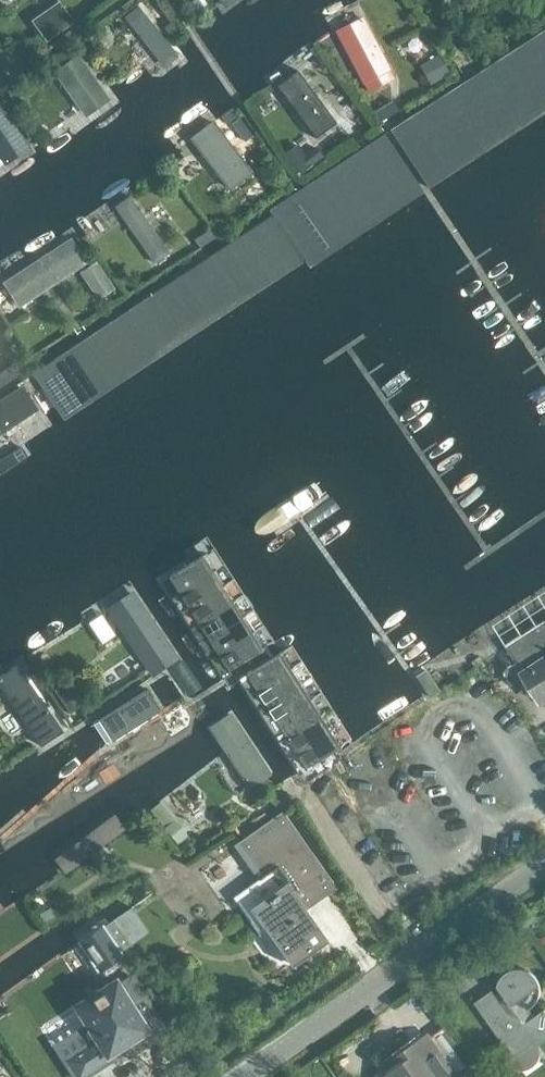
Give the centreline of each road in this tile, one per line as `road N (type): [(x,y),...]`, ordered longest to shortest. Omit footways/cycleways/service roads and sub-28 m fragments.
road 1 (residential): [(242,1076),(544,864)]

